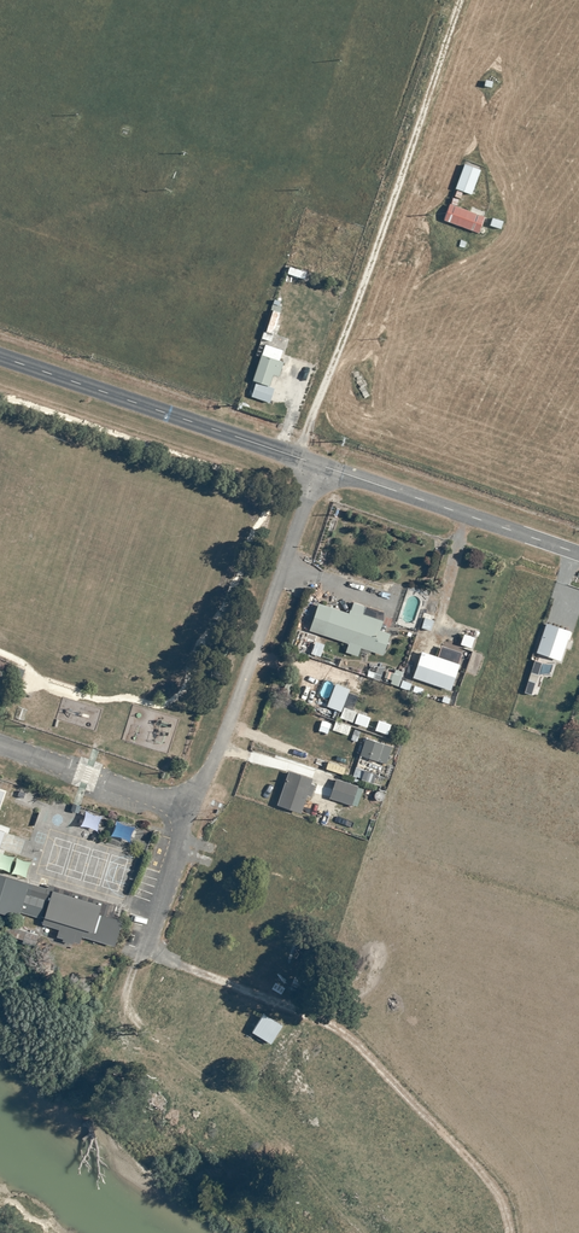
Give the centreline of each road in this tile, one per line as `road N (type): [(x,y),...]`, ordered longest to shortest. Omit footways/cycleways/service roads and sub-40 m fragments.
road 1 (residential): [(297,457),(460,0)]
road 2 (track): [(135,967),(123,1009),(137,1049),(242,1112),(370,1232)]
road 3 (residential): [(320,466),(240,696),(189,811)]
road 4 (tertiary): [(297,457),(0,357)]
road 5 (tertiary): [(578,554),(320,466)]
road 6 (residential): [(0,743),(189,811)]
road 7 (residential): [(189,811),(135,967)]

